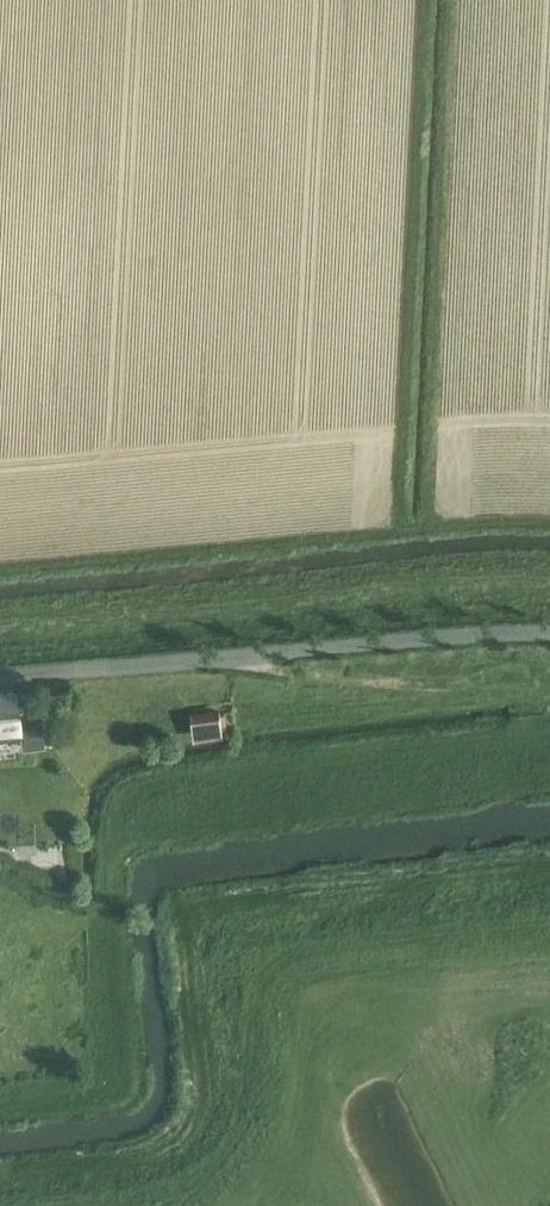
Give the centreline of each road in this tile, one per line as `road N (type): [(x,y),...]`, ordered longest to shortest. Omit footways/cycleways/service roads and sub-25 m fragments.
road 1 (unclassified): [(0,679),(549,634)]

